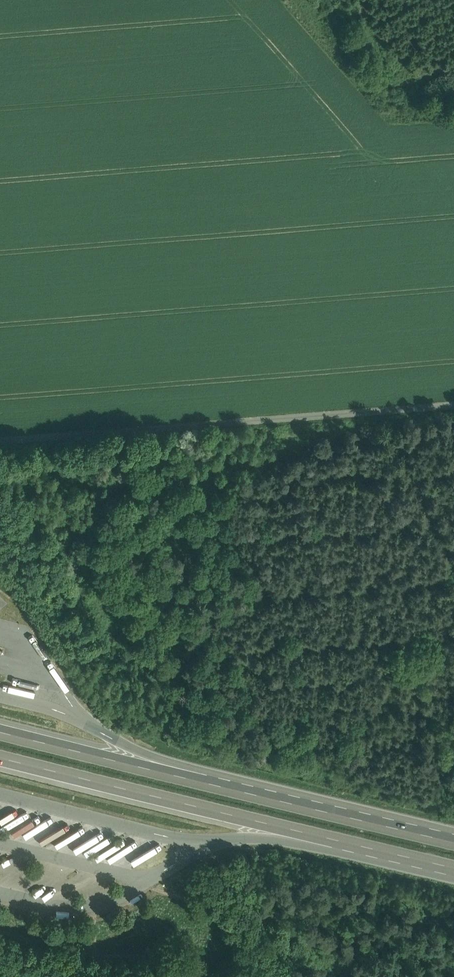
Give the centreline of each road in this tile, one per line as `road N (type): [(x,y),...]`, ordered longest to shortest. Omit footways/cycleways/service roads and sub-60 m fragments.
road 1 (motorway): [(453,842),(0,732)]
road 2 (motorway): [(0,758),(453,868)]

